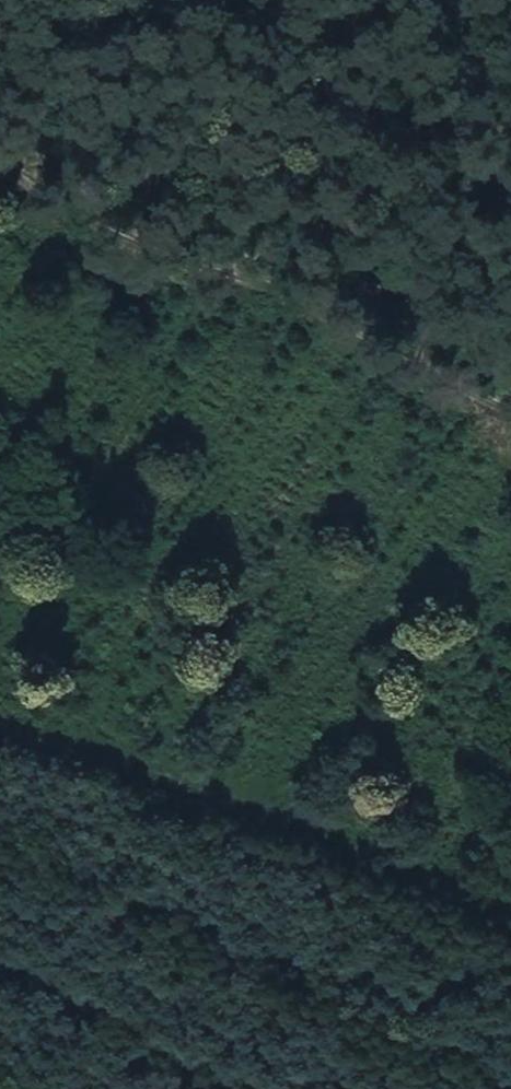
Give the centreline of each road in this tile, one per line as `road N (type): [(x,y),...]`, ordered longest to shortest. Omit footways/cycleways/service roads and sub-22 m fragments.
road 1 (track): [(0,155),(63,199),(301,310),(510,424)]
road 2 (track): [(0,717),(510,905)]

